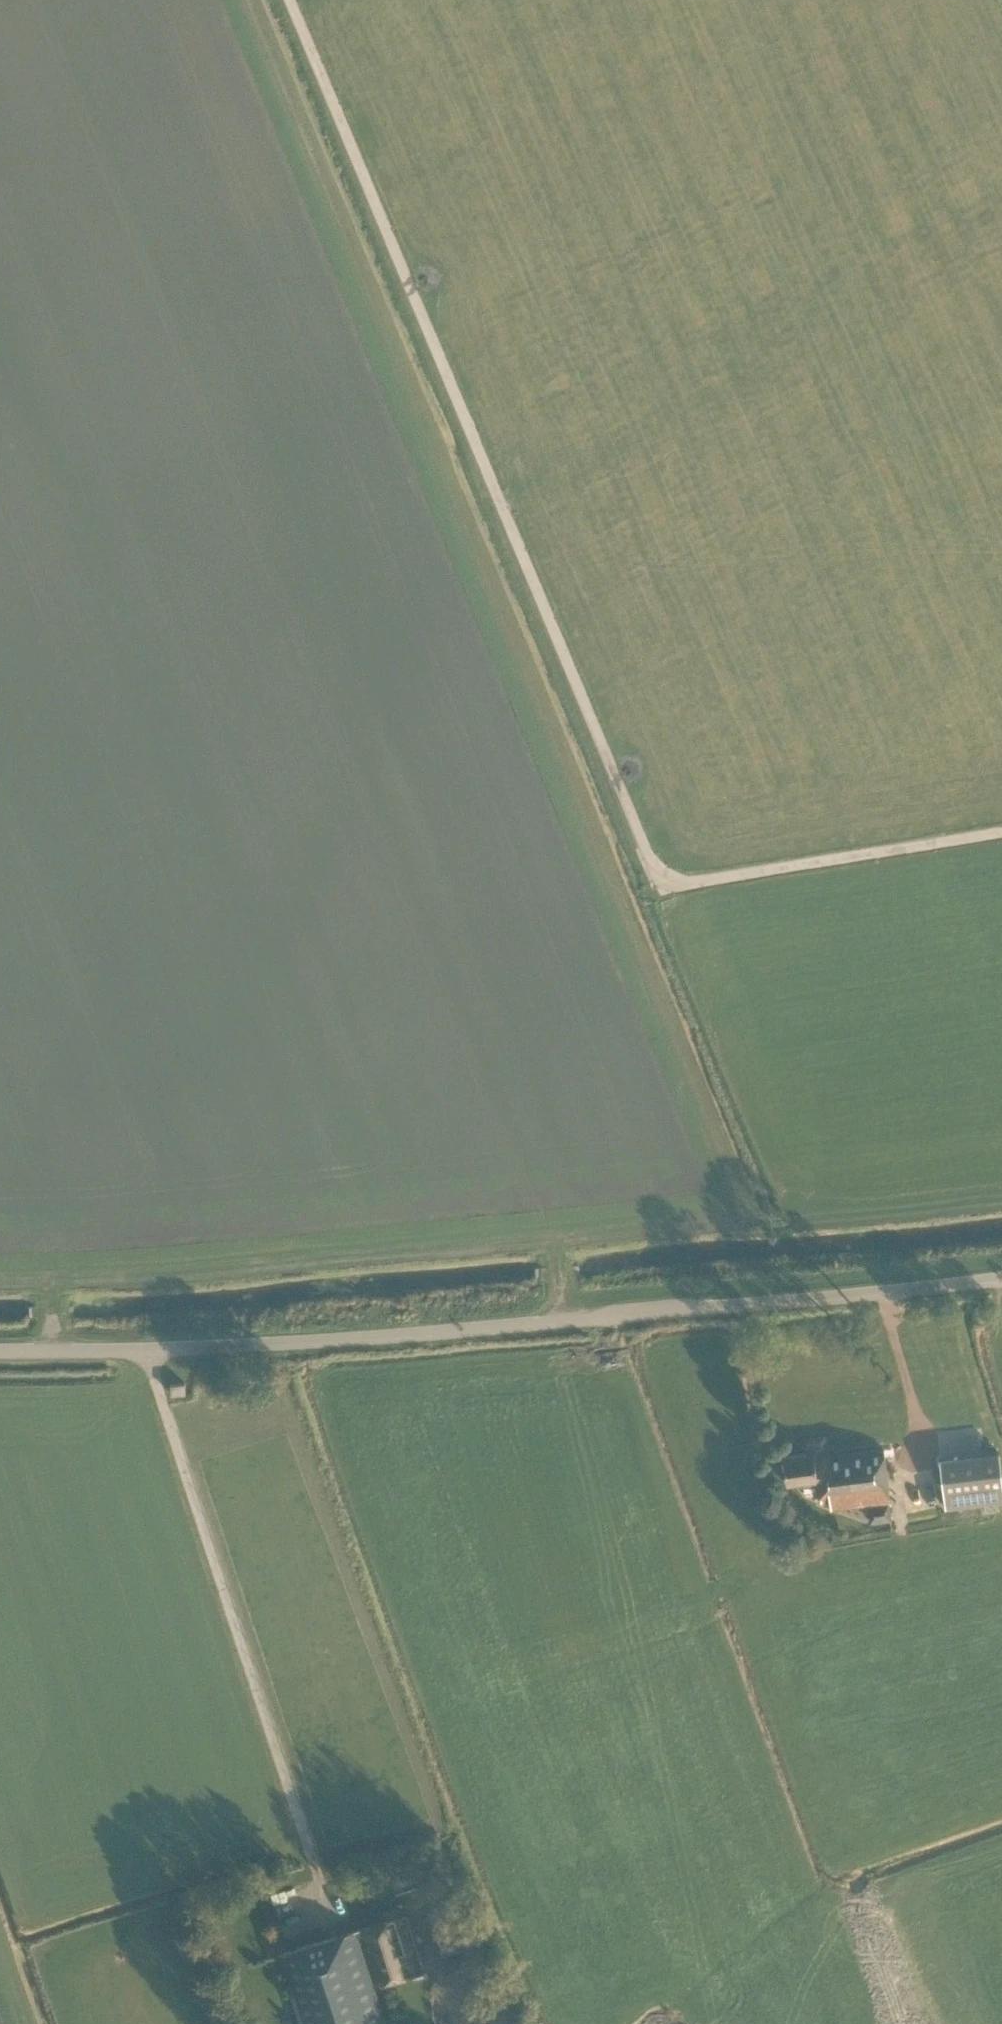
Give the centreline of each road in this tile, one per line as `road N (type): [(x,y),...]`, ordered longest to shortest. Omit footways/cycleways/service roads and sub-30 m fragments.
road 1 (track): [(1001,832),(663,889),(292,0)]
road 2 (unclassified): [(0,1351),(385,1336),(1001,1277)]

